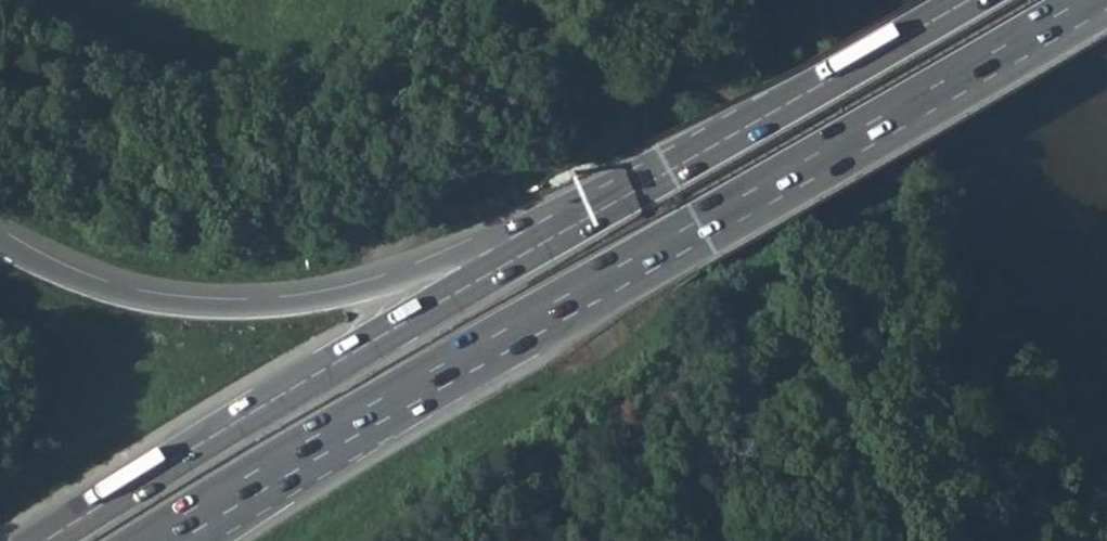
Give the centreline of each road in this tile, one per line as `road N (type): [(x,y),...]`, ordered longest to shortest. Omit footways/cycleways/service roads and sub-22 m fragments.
road 1 (trunk): [(141,540),(1080,0)]
road 2 (trunk): [(970,0),(484,277)]
road 3 (trunk): [(484,277),(45,540)]
road 4 (trunk): [(484,277),(428,271),(309,304),(188,309),(71,279),(0,243)]

